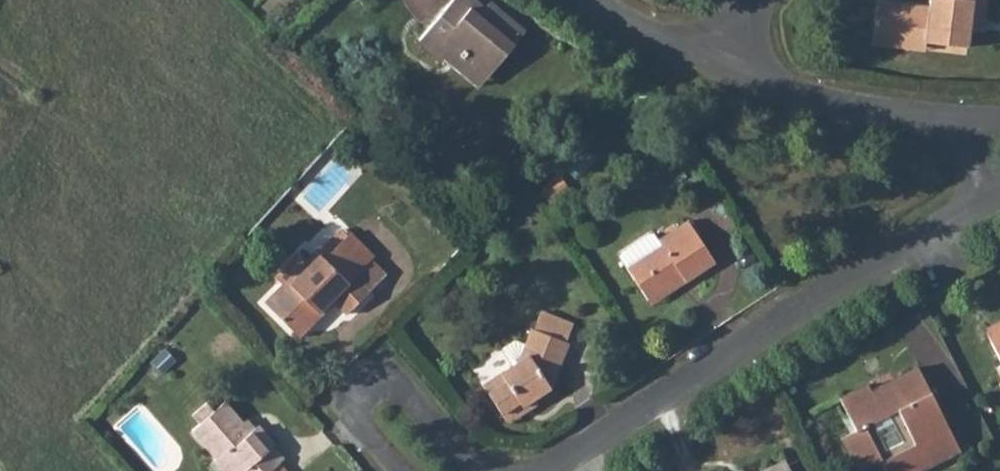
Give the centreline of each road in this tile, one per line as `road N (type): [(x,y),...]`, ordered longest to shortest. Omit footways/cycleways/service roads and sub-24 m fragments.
road 1 (residential): [(539,470),(976,191)]
road 2 (residential): [(490,470),(458,456),(399,385),(364,387),(356,435),(387,470)]
road 3 (residential): [(964,123),(794,96),(729,74)]
road 4 (residential): [(729,74),(648,38),(593,0)]

